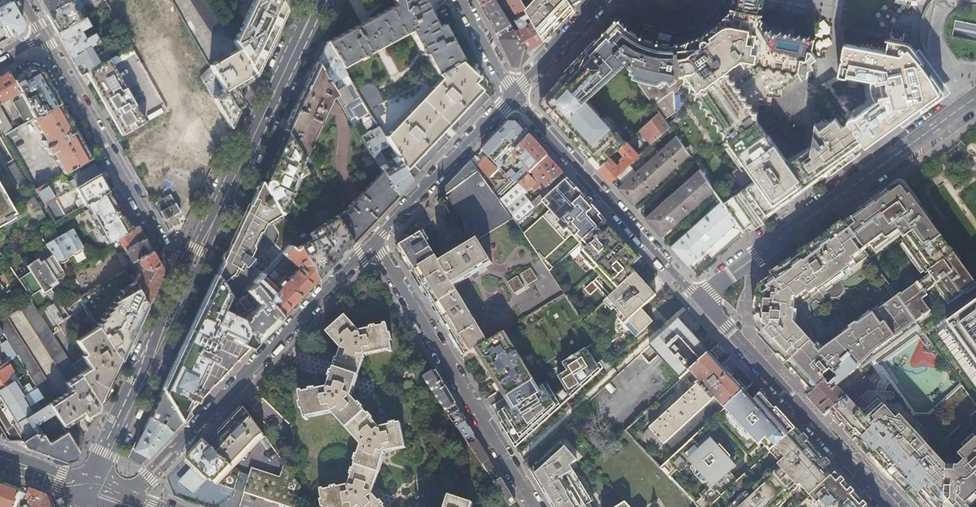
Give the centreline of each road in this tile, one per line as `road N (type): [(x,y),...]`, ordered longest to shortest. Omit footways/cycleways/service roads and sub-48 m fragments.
road 1 (residential): [(374,243),(125,505)]
road 2 (residential): [(699,299),(975,98)]
road 3 (secondary): [(183,279),(316,0)]
road 4 (residential): [(531,506),(374,243)]
road 5 (residential): [(699,299),(888,506)]
road 6 (residential): [(183,279),(44,36)]
road 7 (residential): [(511,96),(699,299)]
road 8 (secondary): [(88,490),(183,279)]
road 9 (residential): [(511,96),(374,243)]
road 10 (residential): [(604,0),(511,96)]

